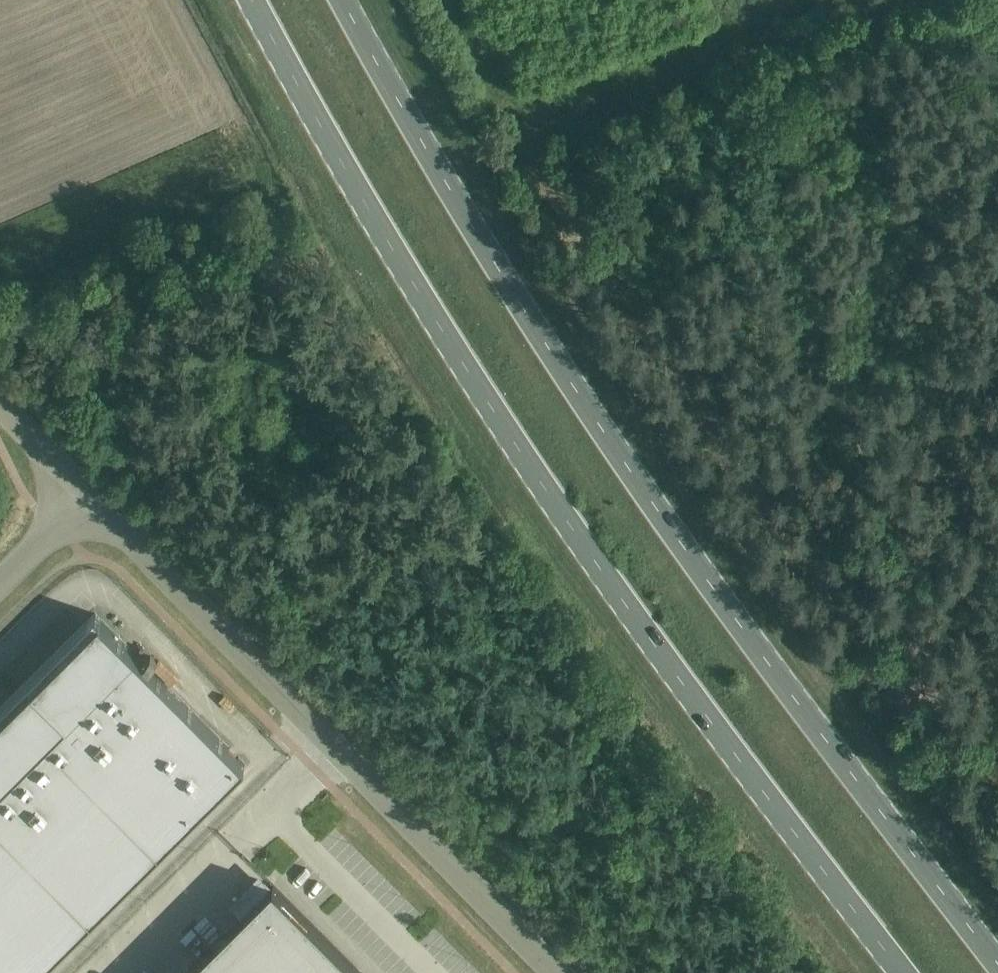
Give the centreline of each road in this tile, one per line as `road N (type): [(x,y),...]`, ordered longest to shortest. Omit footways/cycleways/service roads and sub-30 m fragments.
road 1 (primary): [(245,0),(416,301),(540,492),(901,972)]
road 2 (primary): [(997,942),(671,514),(394,94),(347,0)]
road 3 (unclassified): [(555,972),(96,501)]
road 4 (track): [(918,0),(723,67)]
road 5 (unclassified): [(96,501),(0,406)]
road 6 (unclassified): [(0,584),(96,501)]

